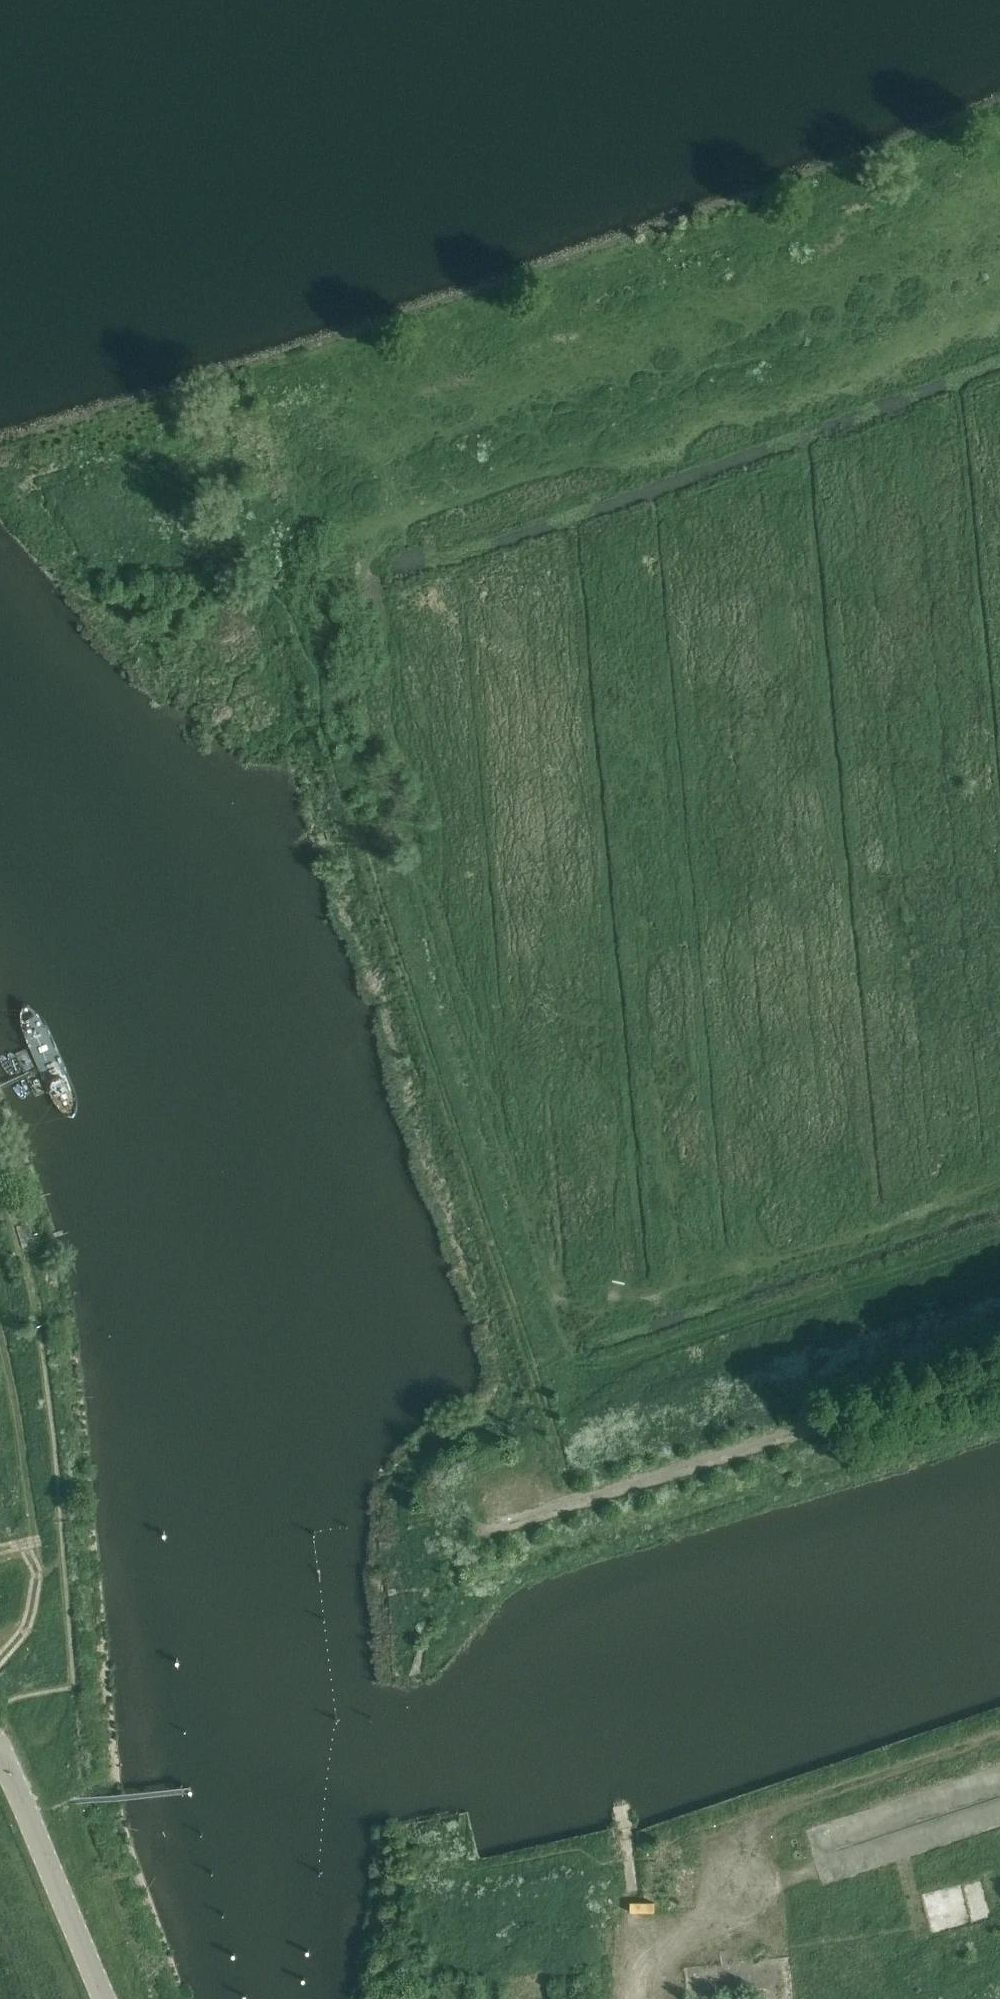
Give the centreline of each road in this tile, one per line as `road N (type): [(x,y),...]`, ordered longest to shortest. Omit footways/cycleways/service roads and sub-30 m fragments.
road 1 (unclassified): [(497,1527),(999,1364)]
road 2 (unclassified): [(105,1998),(0,1755)]

